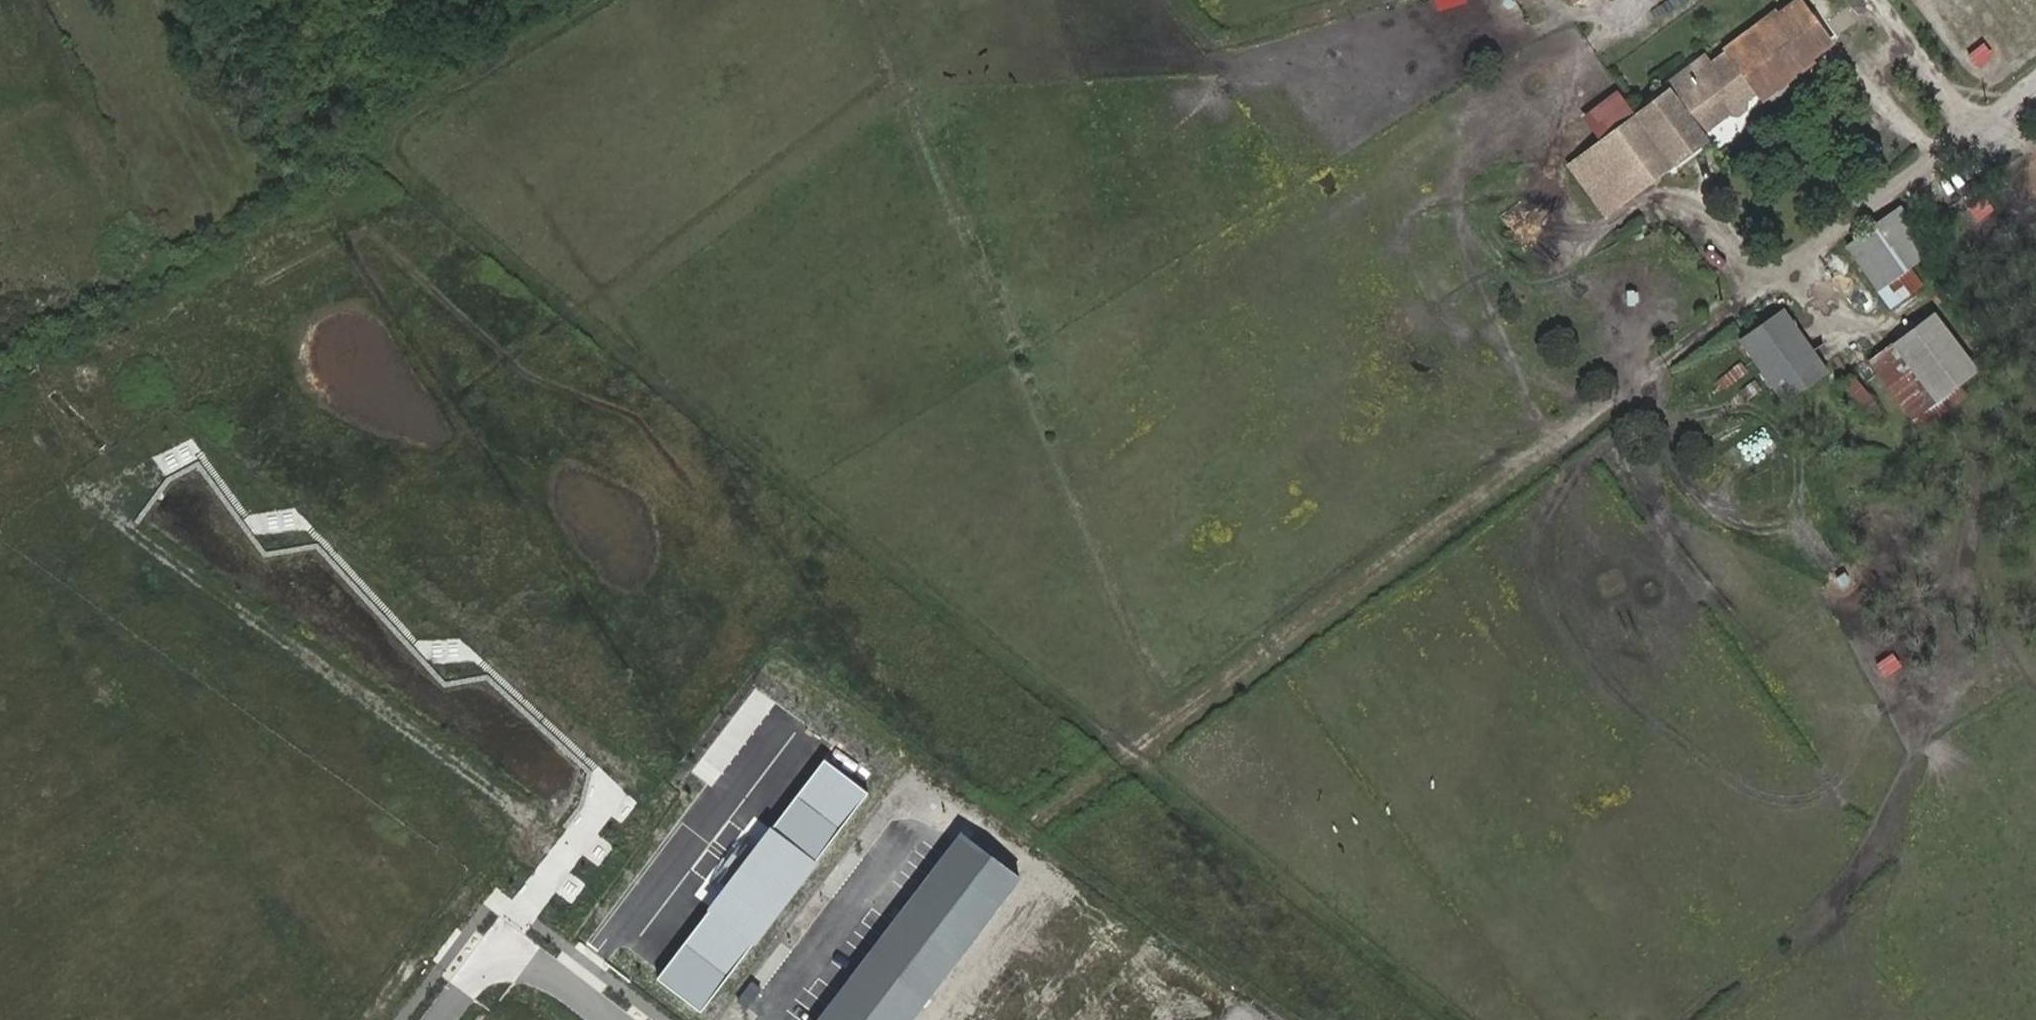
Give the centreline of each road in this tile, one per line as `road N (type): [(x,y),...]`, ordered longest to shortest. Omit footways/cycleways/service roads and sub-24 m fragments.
road 1 (unclassified): [(444,1019),(503,942),(606,1019)]

